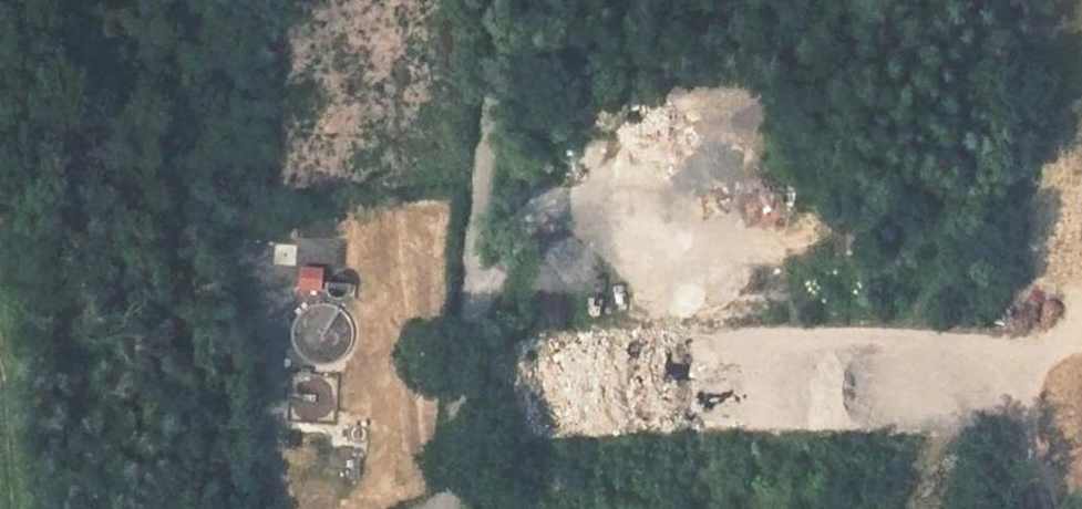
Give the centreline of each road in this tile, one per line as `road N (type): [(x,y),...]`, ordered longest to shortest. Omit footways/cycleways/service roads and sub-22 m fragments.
road 1 (track): [(445,508),(493,101),(495,0)]

